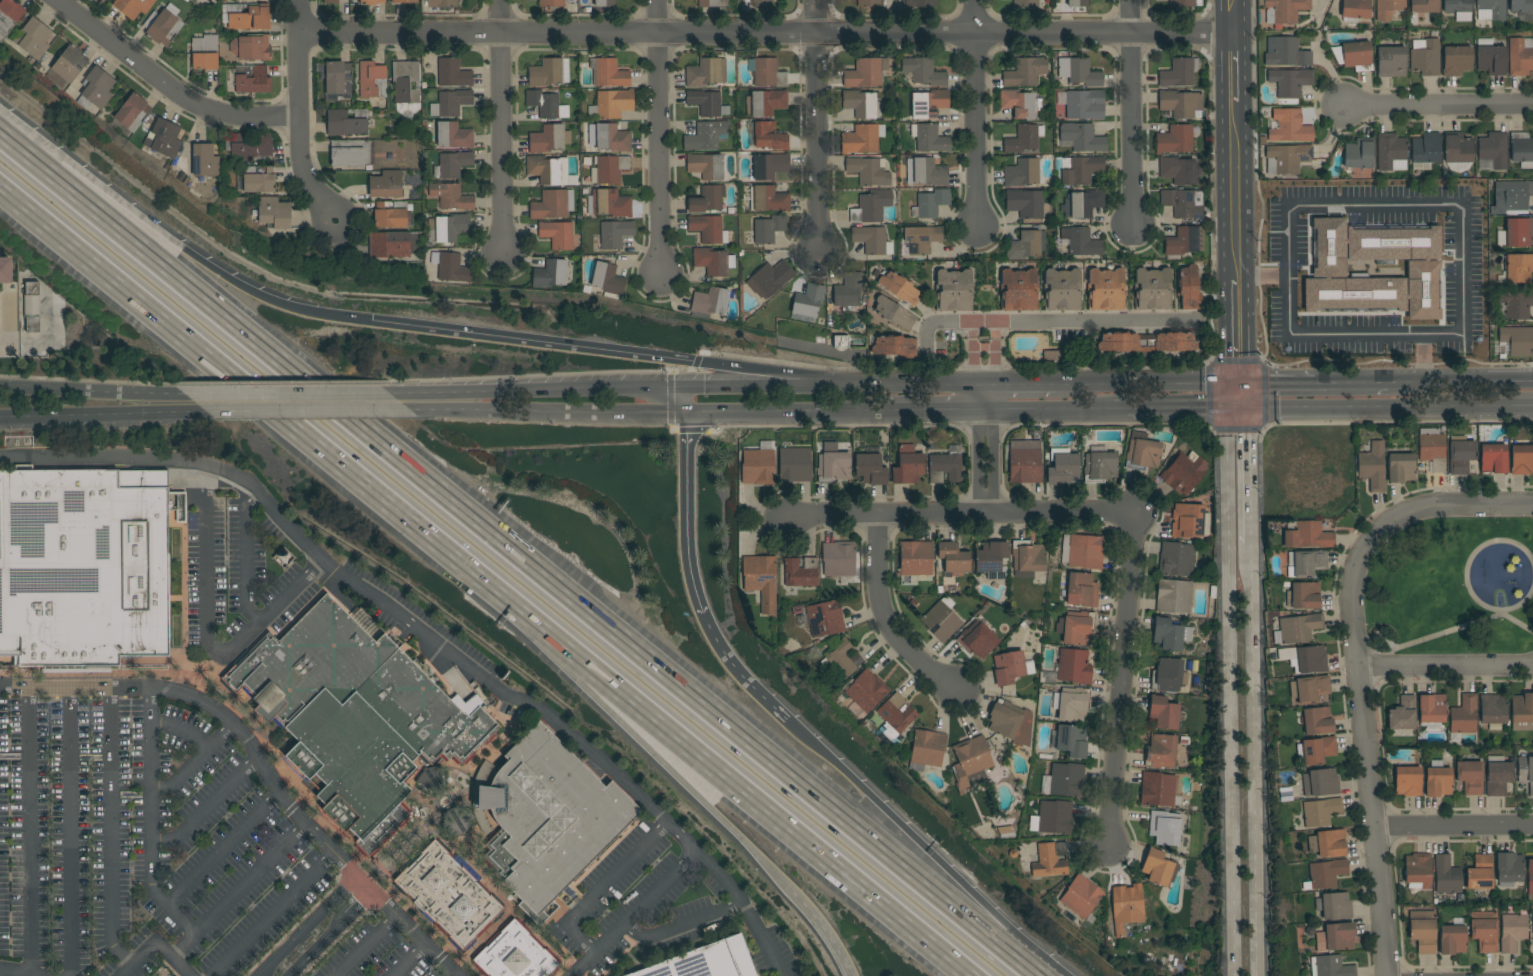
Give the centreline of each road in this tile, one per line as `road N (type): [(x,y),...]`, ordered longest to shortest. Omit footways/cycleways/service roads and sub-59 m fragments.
road 1 (motorway): [(1034,975),(0,145)]
road 2 (residential): [(297,34),(1233,34)]
road 3 (motorway): [(481,584),(968,975)]
road 4 (motorway): [(0,188),(481,584)]
road 5 (residential): [(457,975),(285,809),(245,741),(207,702),(162,690),(0,684)]
road 6 (tertiary): [(1259,975),(1247,434),(1236,407)]
road 7 (tertiary): [(1236,407),(1225,437),(1237,975)]
road 8 (residential): [(1373,531),(1351,607),(1387,975)]
road 9 (motorway): [(481,584),(788,886)]
road 10 (motorway): [(372,321),(284,306),(252,292),(48,145),(0,125)]
road 11 (motorway): [(759,371),(372,321)]
road 12 (motorway): [(1039,975),(787,721)]
road 13 (residential): [(786,521),(1133,511)]
road 14 (residential): [(1133,511),(1107,847)]
road 15 (residential): [(1205,321),(940,323),(927,335),(928,361)]
road 16 (secondary): [(984,385),(685,386)]
road 17 (secondary): [(685,386),(404,393)]
road 18 (residential): [(657,0),(659,279)]
road 19 (residential): [(56,0),(185,98),(239,118),(298,117)]
road 20 (secondary): [(411,410),(686,412)]
road 21 (residential): [(499,0),(502,258)]
road 22 (residential): [(814,0),(819,254)]
road 23 (residential): [(297,0),(299,165),(338,225)]
road 24 (residential): [(974,0),(976,231)]
road 25 (residential): [(1129,0),(1133,228)]
road 26 (secondary): [(1236,407),(1462,405)]
road 27 (secondary): [(190,412),(411,410)]
road 28 (secondary): [(404,393),(187,393)]
road 29 (residential): [(877,515),(878,600),(893,636),(959,693)]
road 30 (secondary): [(686,412),(893,410)]
road 31 (secondary): [(0,415),(190,412)]
road 32 (residential): [(1342,106),(1532,104)]
road 33 (secondary): [(187,393),(0,391)]
road 34 (secondary): [(1235,381),(1057,384)]
road 35 (motorway): [(695,589),(686,412)]
road 36 (residential): [(1358,671),(1532,667)]
road 37 (tertiary): [(1233,104),(1234,277)]
road 38 (residential): [(1373,531),(1422,508),(1532,507)]
road 39 (motorway): [(787,721),(723,652),(695,589)]
road 40 (residential): [(1374,829),(1532,827)]
road 41 (secondary): [(1386,379),(1235,381)]
road 42 (secondary): [(1532,377),(1386,379)]
road 43 (secondary): [(984,409),(1115,408)]
road 44 (secondary): [(1115,408),(1236,407)]

